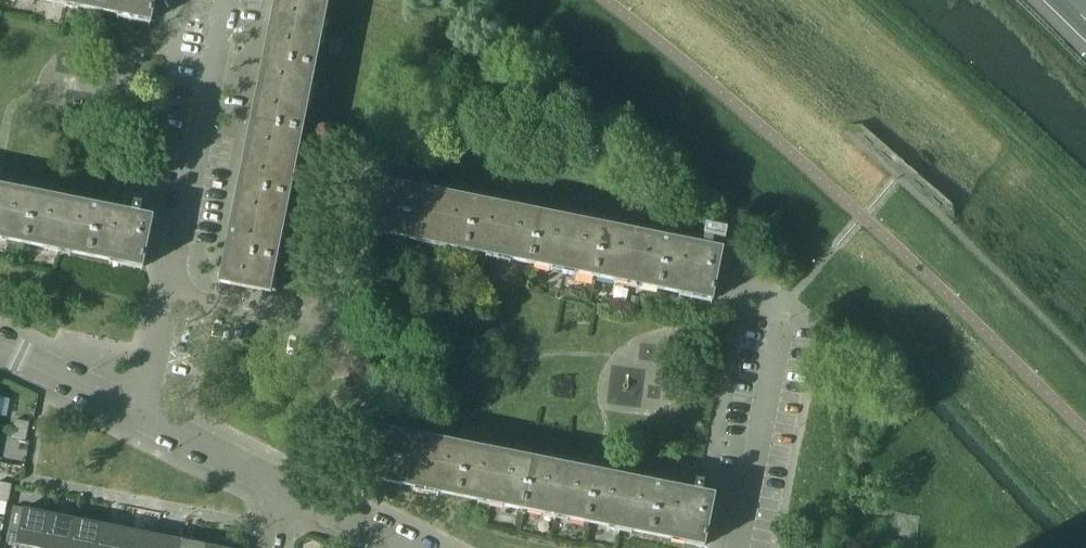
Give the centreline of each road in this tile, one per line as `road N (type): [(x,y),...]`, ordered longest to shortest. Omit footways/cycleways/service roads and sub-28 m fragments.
road 1 (residential): [(134,418),(151,378),(226,0)]
road 2 (residential): [(288,497),(134,418)]
road 3 (residential): [(134,418),(0,353)]

